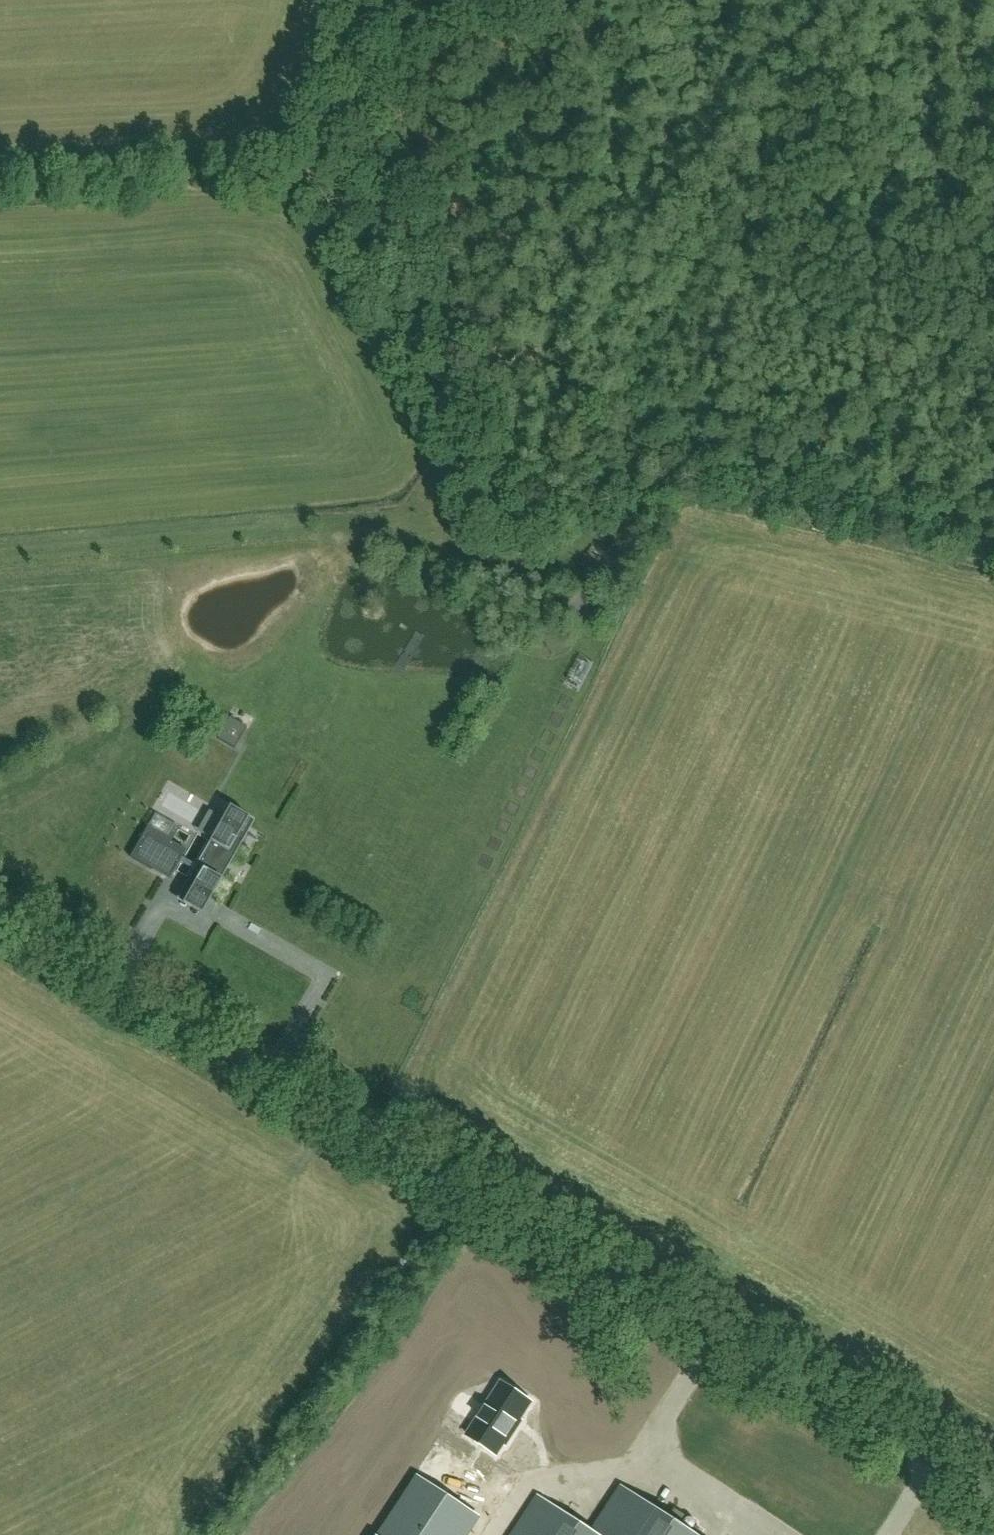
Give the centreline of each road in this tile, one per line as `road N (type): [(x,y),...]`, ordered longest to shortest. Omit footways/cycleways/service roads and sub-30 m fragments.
road 1 (unclassified): [(993,1492),(0,920)]

